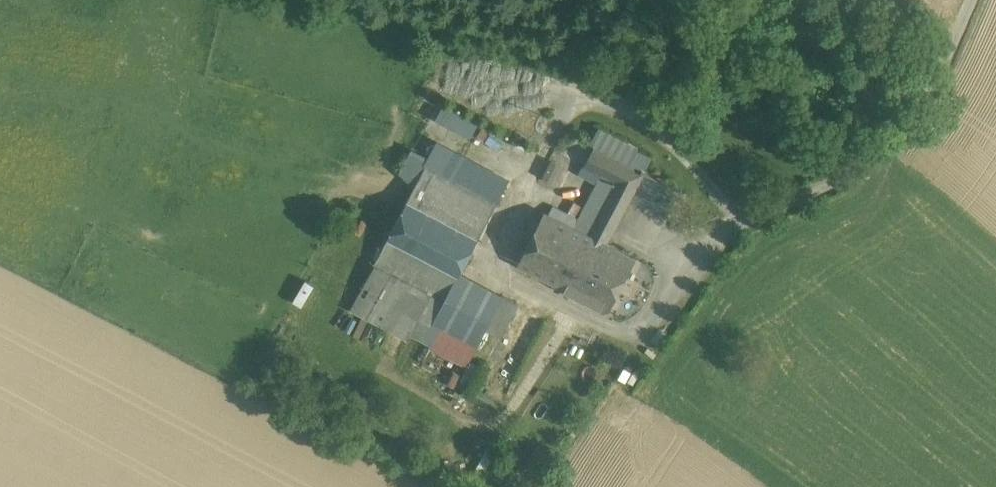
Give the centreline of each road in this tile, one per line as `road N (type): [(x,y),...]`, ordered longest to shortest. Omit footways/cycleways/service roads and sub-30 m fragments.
road 1 (track): [(975,0),(945,66),(883,154),(749,226),(650,340),(624,342),(496,274),(532,176),(561,124),(582,105),(599,100),(667,142)]

